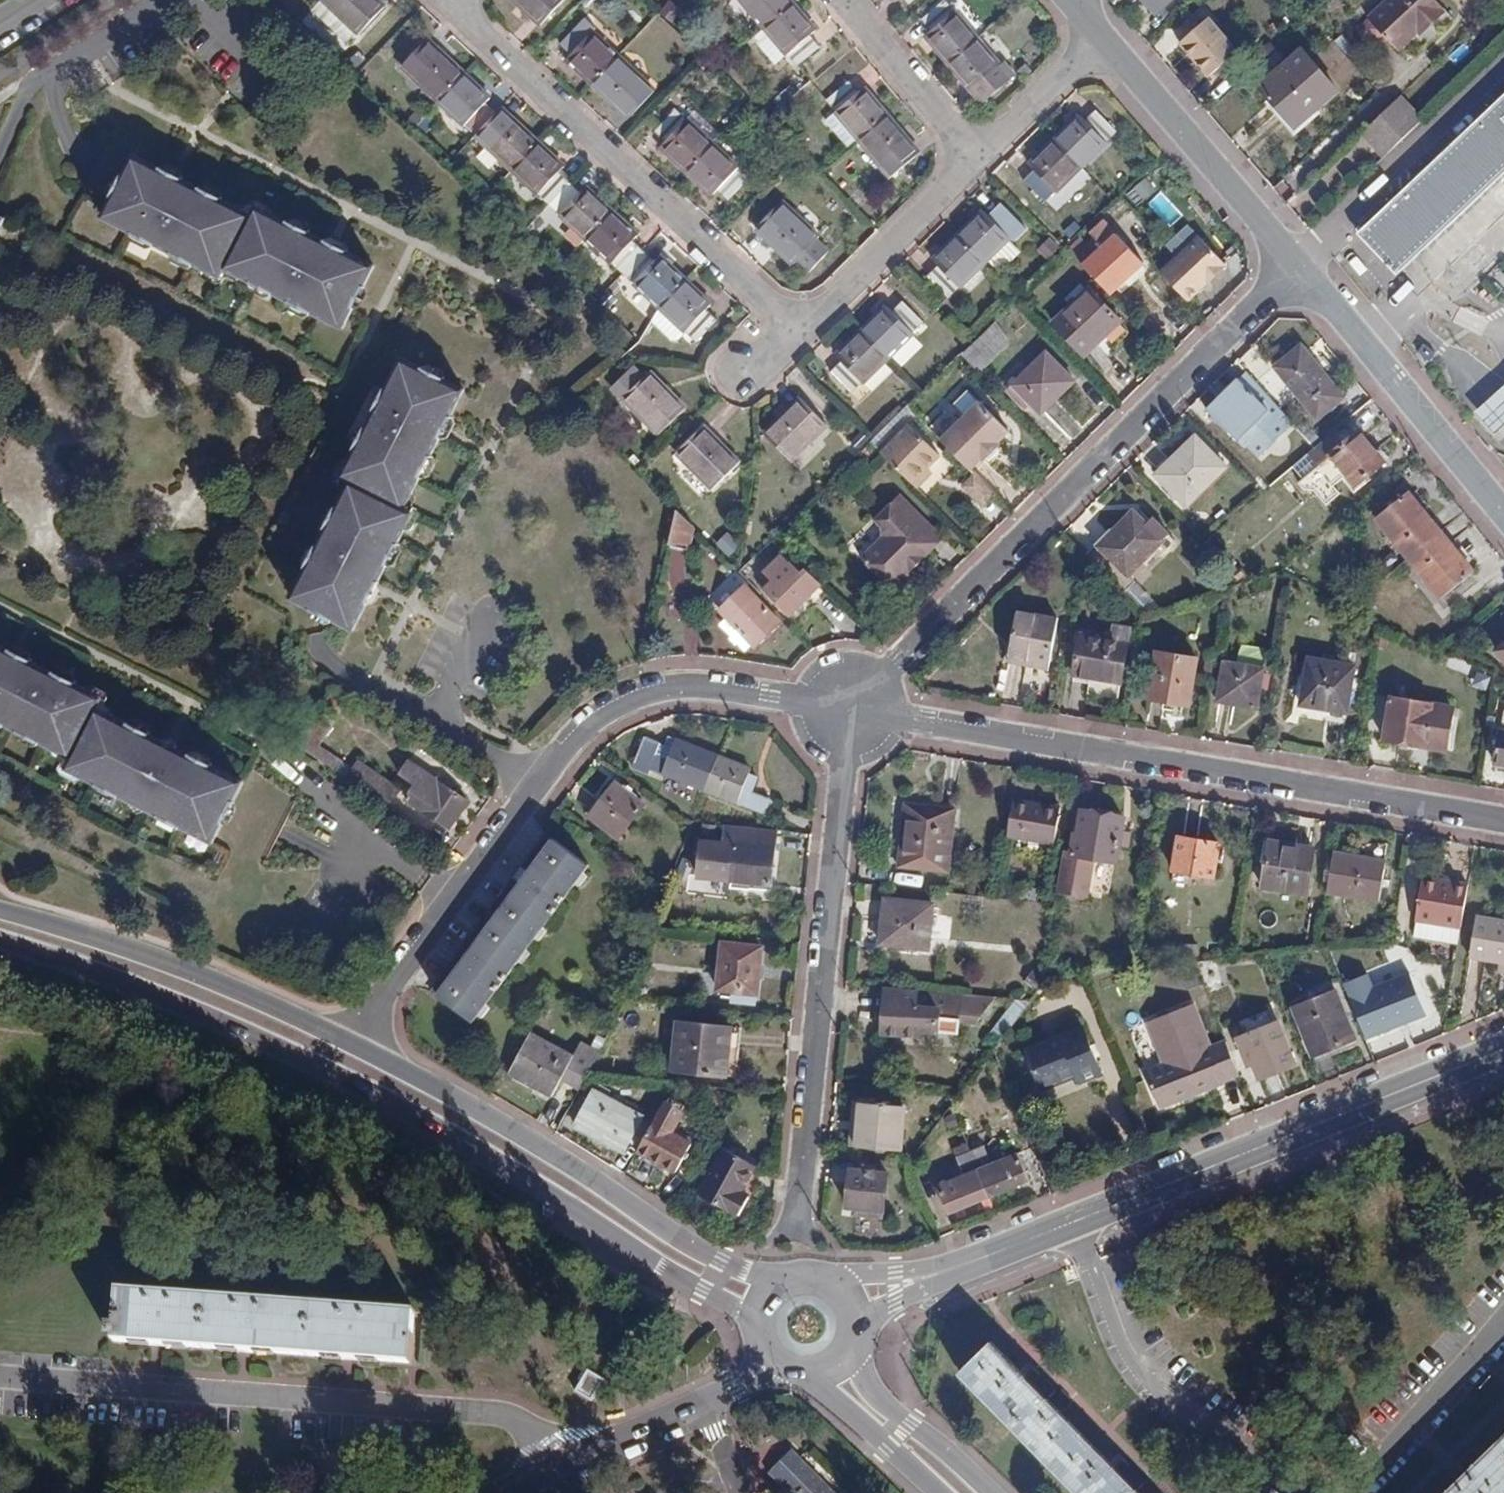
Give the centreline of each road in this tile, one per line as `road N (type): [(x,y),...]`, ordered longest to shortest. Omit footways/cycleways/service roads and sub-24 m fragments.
road 1 (secondary): [(0,938),(234,1026),(424,1120),(748,1312),(756,1328)]
road 2 (residential): [(351,1046),(590,726),(617,708),(681,690),(850,706)]
road 3 (residential): [(850,706),(1503,820)]
road 4 (residential): [(1293,268),(850,706)]
road 5 (residential): [(556,1457),(501,1412),(7,1378)]
road 6 (residential): [(794,1232),(850,706)]
road 7 (secondary): [(792,1277),(752,1272),(696,1250),(543,1148),(351,1046)]
road 8 (residential): [(801,332),(449,0)]
road 9 (residential): [(1072,1223),(1503,1048)]
road 10 (secondary): [(351,1046),(232,988),(0,909)]
road 11 (unclassified): [(1072,1223),(1106,1313),(1143,1383),(1289,1492)]
road 12 (residential): [(1503,514),(1293,268)]
road 13 (residential): [(1293,268),(1099,36)]
road 14 (unclassified): [(1329,1492),(1380,1461),(1503,1323)]
road 15 (residential): [(974,160),(801,332)]
road 16 (secondary): [(989,1492),(872,1396),(854,1333)]
road 17 (residential): [(974,160),(838,0)]
road 18 (secondary): [(801,1374),(841,1400),(942,1492)]
road 19 (residential): [(1099,36),(974,160)]
road 20 (residential): [(556,1457),(705,1406)]
road 21 (residential): [(931,1276),(1072,1223)]
road 22 (residential): [(60,64),(58,97),(71,146),(96,181)]
road 23 (residential): [(931,1276),(809,1276)]

